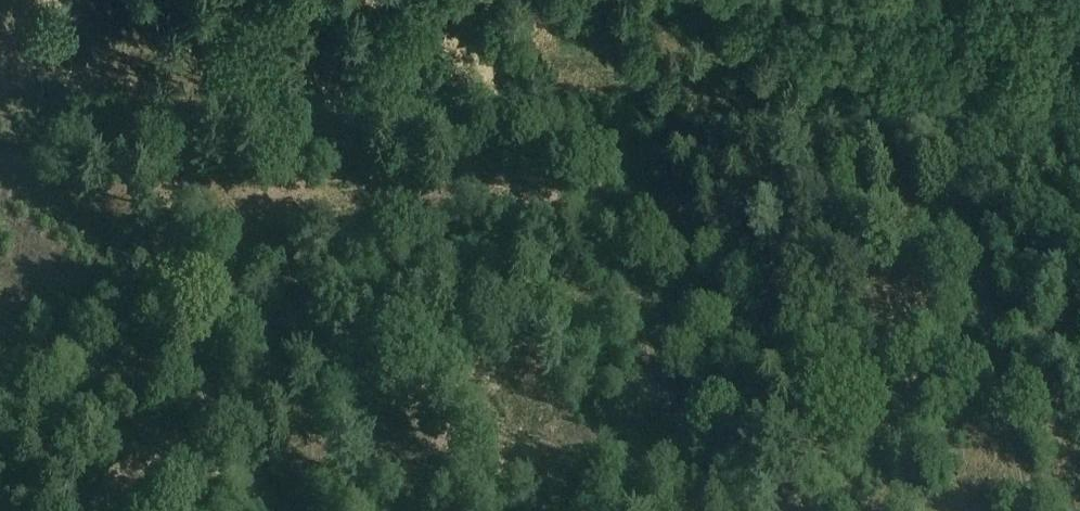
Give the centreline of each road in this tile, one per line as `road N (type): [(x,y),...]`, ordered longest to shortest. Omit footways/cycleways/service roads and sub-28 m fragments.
road 1 (track): [(1079,174),(804,264),(630,298),(529,304),(262,285),(147,239),(0,147)]
road 2 (track): [(1039,510),(975,209)]
road 3 (track): [(147,239),(155,291),(269,510)]

